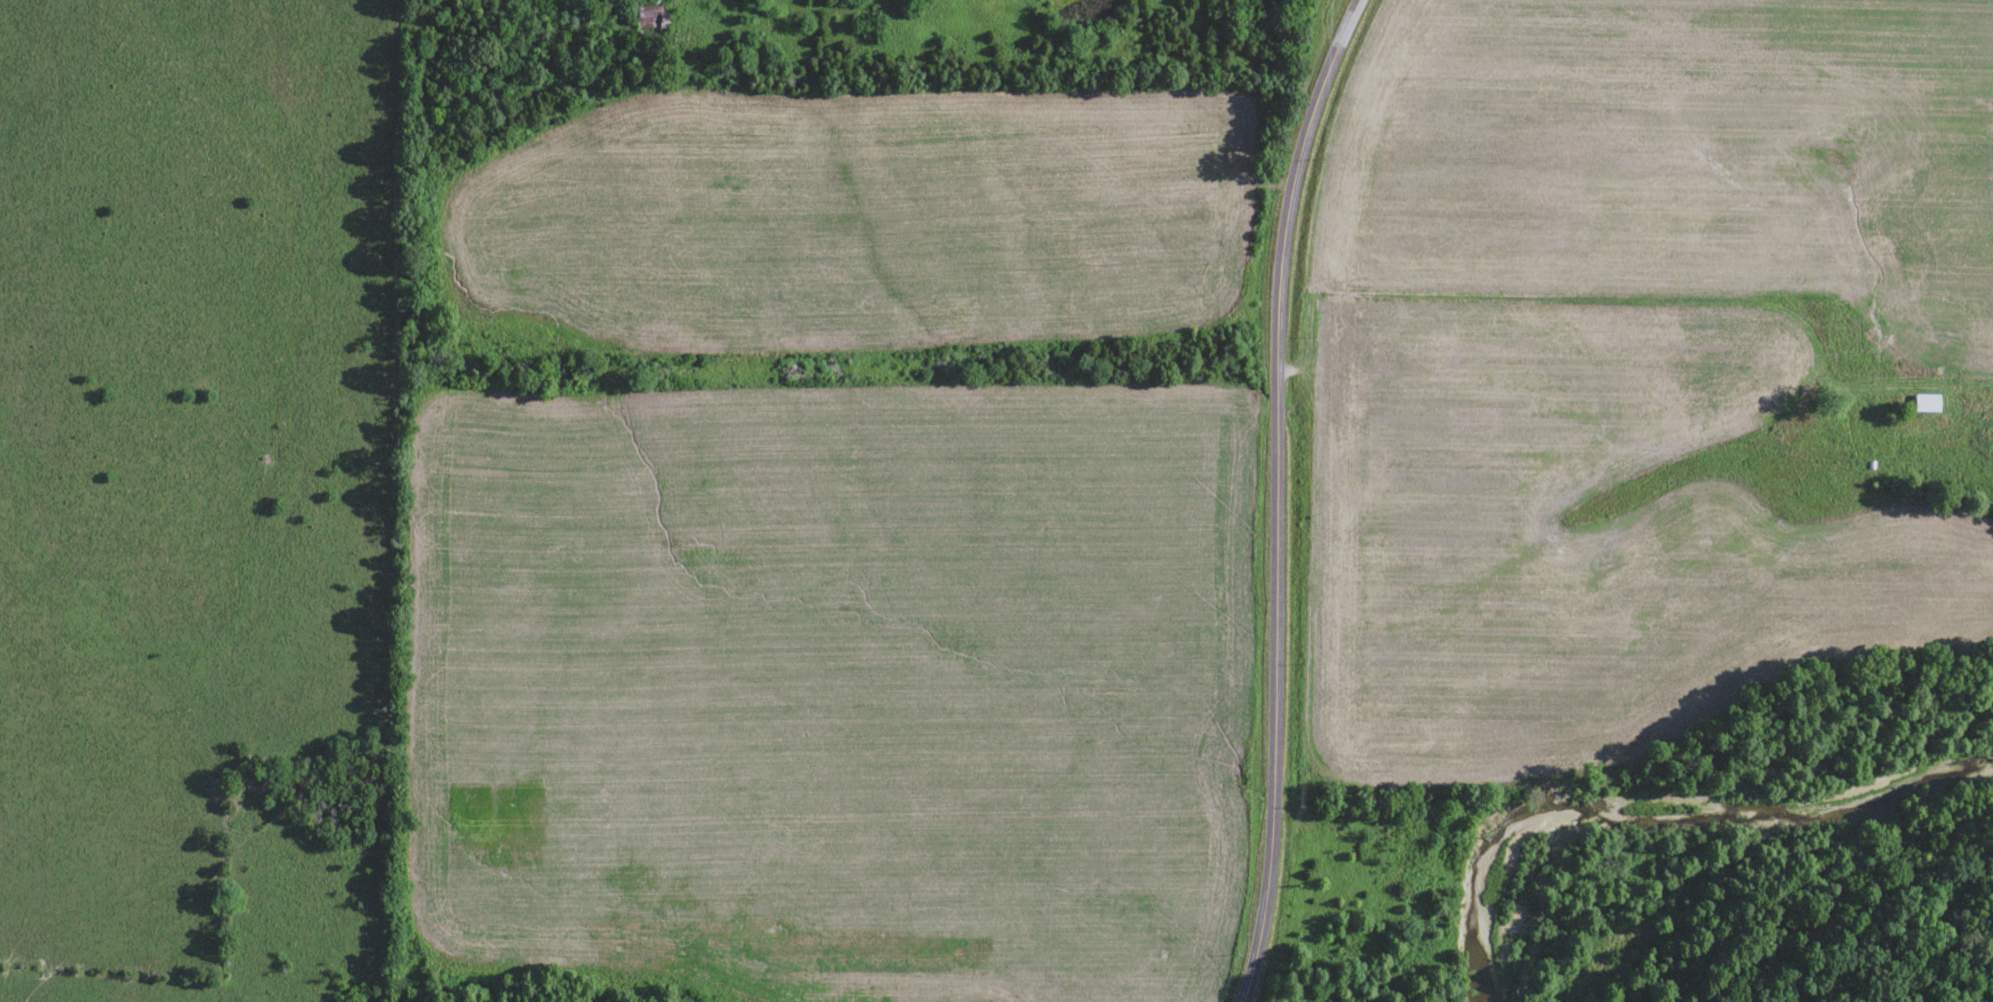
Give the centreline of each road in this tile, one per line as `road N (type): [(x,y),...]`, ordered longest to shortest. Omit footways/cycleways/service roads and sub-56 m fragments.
road 1 (secondary): [(1361,0),(1297,167),(1286,235),(1276,846),(1247,1001)]

